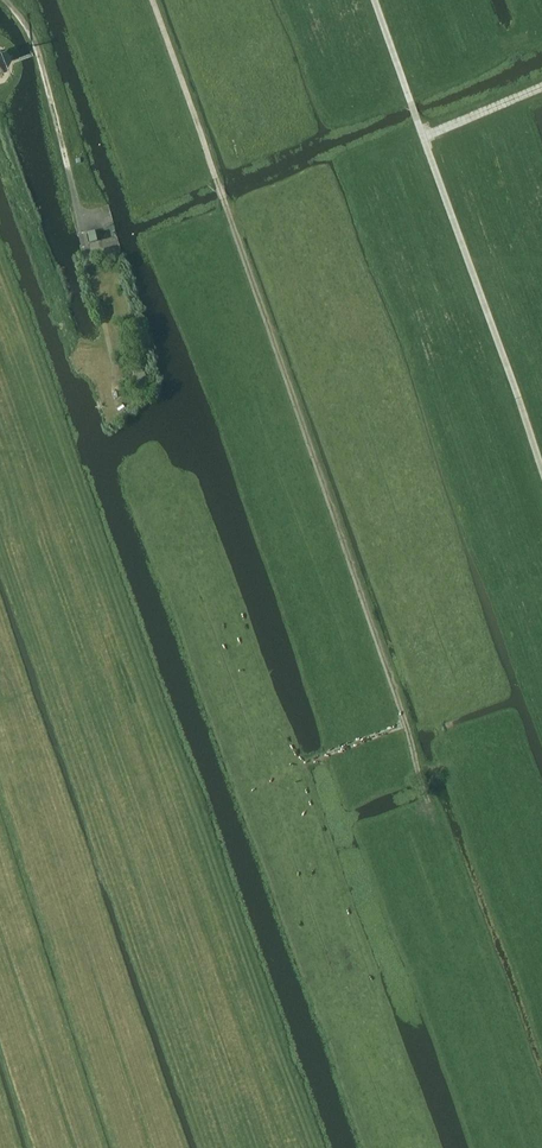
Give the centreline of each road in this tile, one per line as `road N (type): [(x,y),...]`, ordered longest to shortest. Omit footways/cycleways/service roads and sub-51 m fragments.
road 1 (track): [(425,797),(405,711),(153,0)]
road 2 (track): [(541,470),(378,0)]

